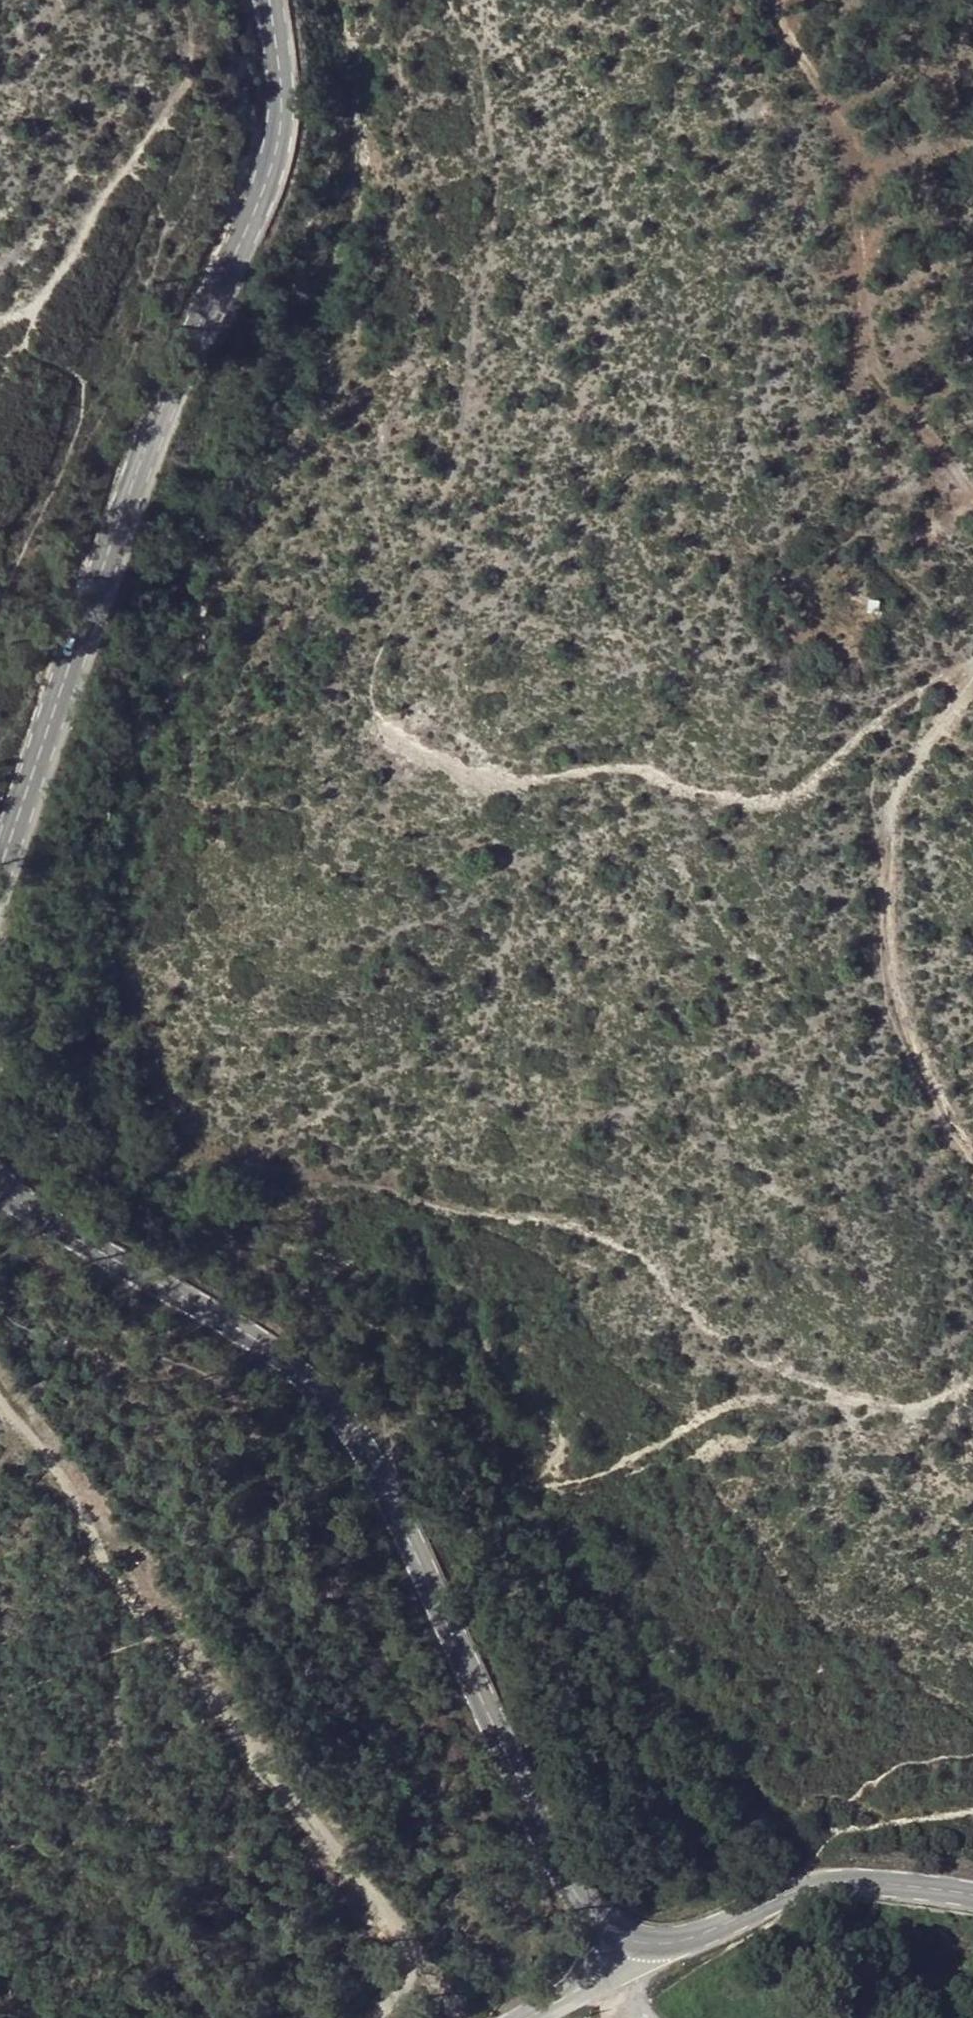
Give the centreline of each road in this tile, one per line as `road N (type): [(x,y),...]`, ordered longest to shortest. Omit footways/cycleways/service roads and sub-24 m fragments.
road 1 (tertiary): [(0,1192),(70,1251),(250,1349),(351,1439),(424,1563),(567,1872),(614,1928)]
road 2 (tertiary): [(276,0),(288,117),(278,181),(156,452),(0,901)]
road 3 (tertiary): [(653,1945),(695,1936),(785,1894),(846,1881),(972,1897)]
road 4 (tertiary): [(549,2005),(647,1961),(653,1945)]

